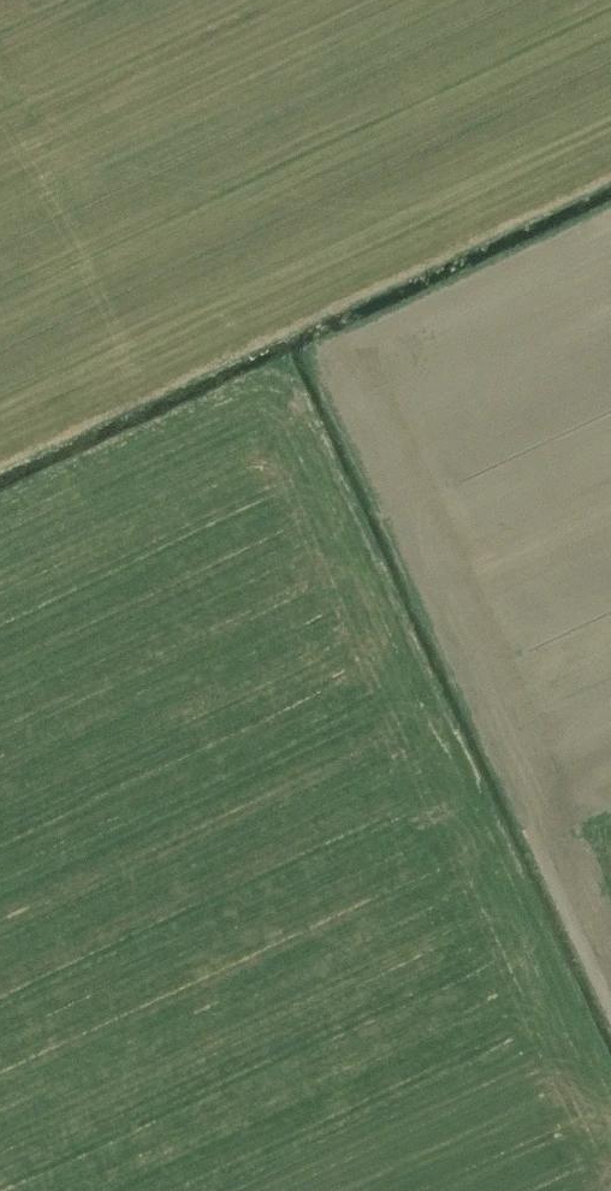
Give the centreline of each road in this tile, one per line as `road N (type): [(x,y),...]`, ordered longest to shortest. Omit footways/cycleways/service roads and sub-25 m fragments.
road 1 (track): [(534,840),(610,1009)]

